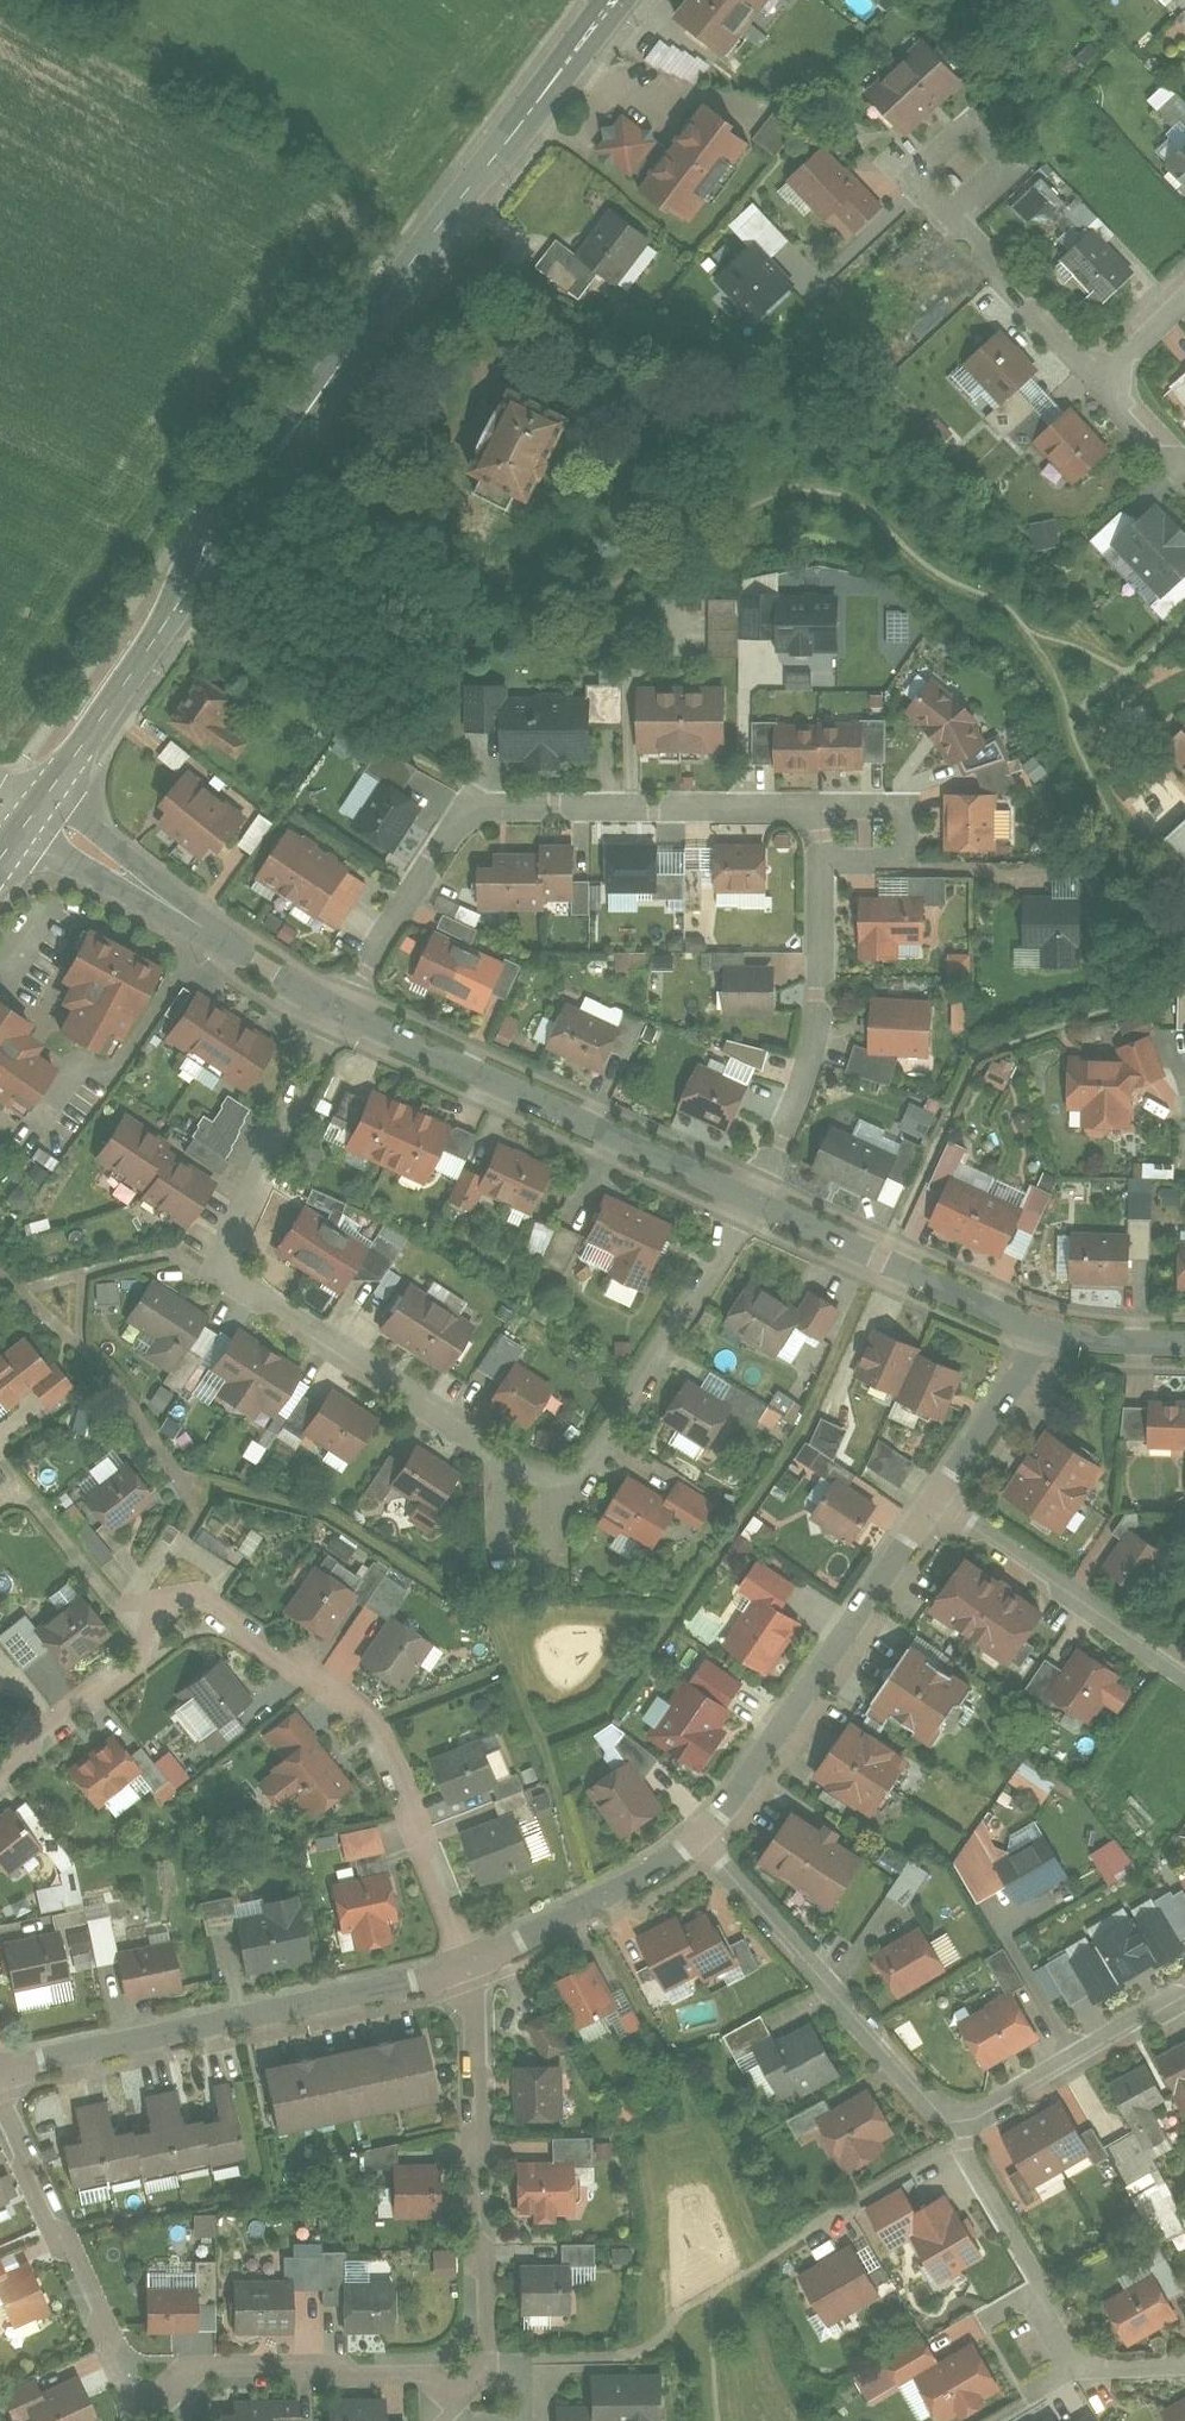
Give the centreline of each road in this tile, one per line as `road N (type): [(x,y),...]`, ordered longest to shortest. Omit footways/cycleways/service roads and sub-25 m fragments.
road 1 (residential): [(468,1960),(479,2337),(459,2370),(137,2371),(113,2342),(0,2087)]
road 2 (residential): [(755,1197),(590,1463),(570,1478),(541,1479),(513,1467),(244,1287),(224,1253),(236,1212),(337,1010)]
road 3 (residential): [(337,1010),(458,813),(491,804),(809,813),(821,841),(807,1070),(755,1197)]
road 4 (secondary): [(48,799),(235,501),(410,256),(614,0)]
road 5 (residential): [(0,1767),(170,1629),(211,1617),(374,1720),(468,1960)]
road 6 (residential): [(468,1960),(0,2066)]
road 7 (residential): [(337,1010),(755,1197)]
road 8 (residential): [(933,1500),(726,1805),(698,1834)]
road 9 (residential): [(963,2115),(920,2092),(698,1834)]
road 10 (residential): [(963,2115),(969,2157),(1036,2275),(1036,2301),(1070,2359),(1094,2369),(1184,2366)]
road 11 (residential): [(41,809),(337,1010)]
road 12 (residential): [(755,1197),(1041,1327)]
road 13 (residential): [(933,1500),(1184,1677)]
road 14 (residential): [(698,1834),(588,1903),(468,1960)]
road 15 (residential): [(955,166),(961,230),(1097,366)]
road 16 (residential): [(1184,1995),(963,2115)]
road 17 (residential): [(1041,1327),(933,1500)]
road 18 (residential): [(1041,1327),(1184,1342)]
road 19 (residential): [(1097,366),(1184,467)]
road 20 (residential): [(1097,366),(1184,280)]

